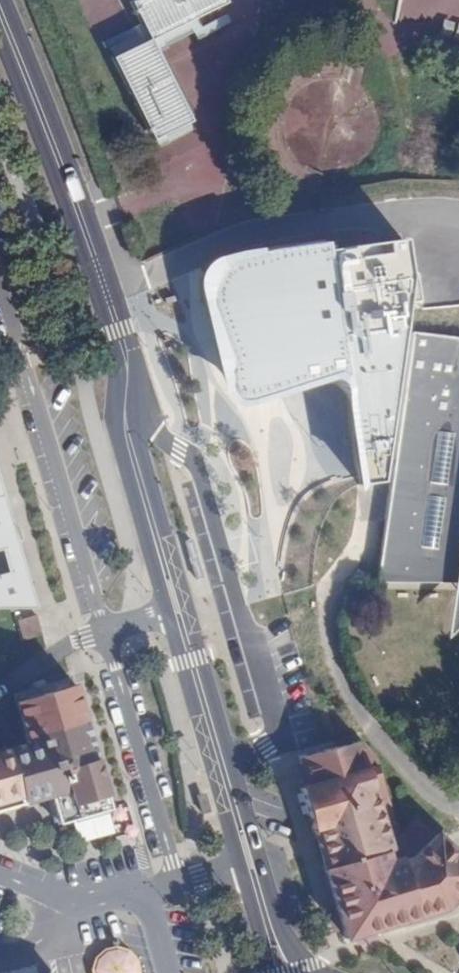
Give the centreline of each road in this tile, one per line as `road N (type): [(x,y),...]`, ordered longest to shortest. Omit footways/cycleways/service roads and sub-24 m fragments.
road 1 (secondary): [(0,18),(124,347),(128,425),(264,909)]

